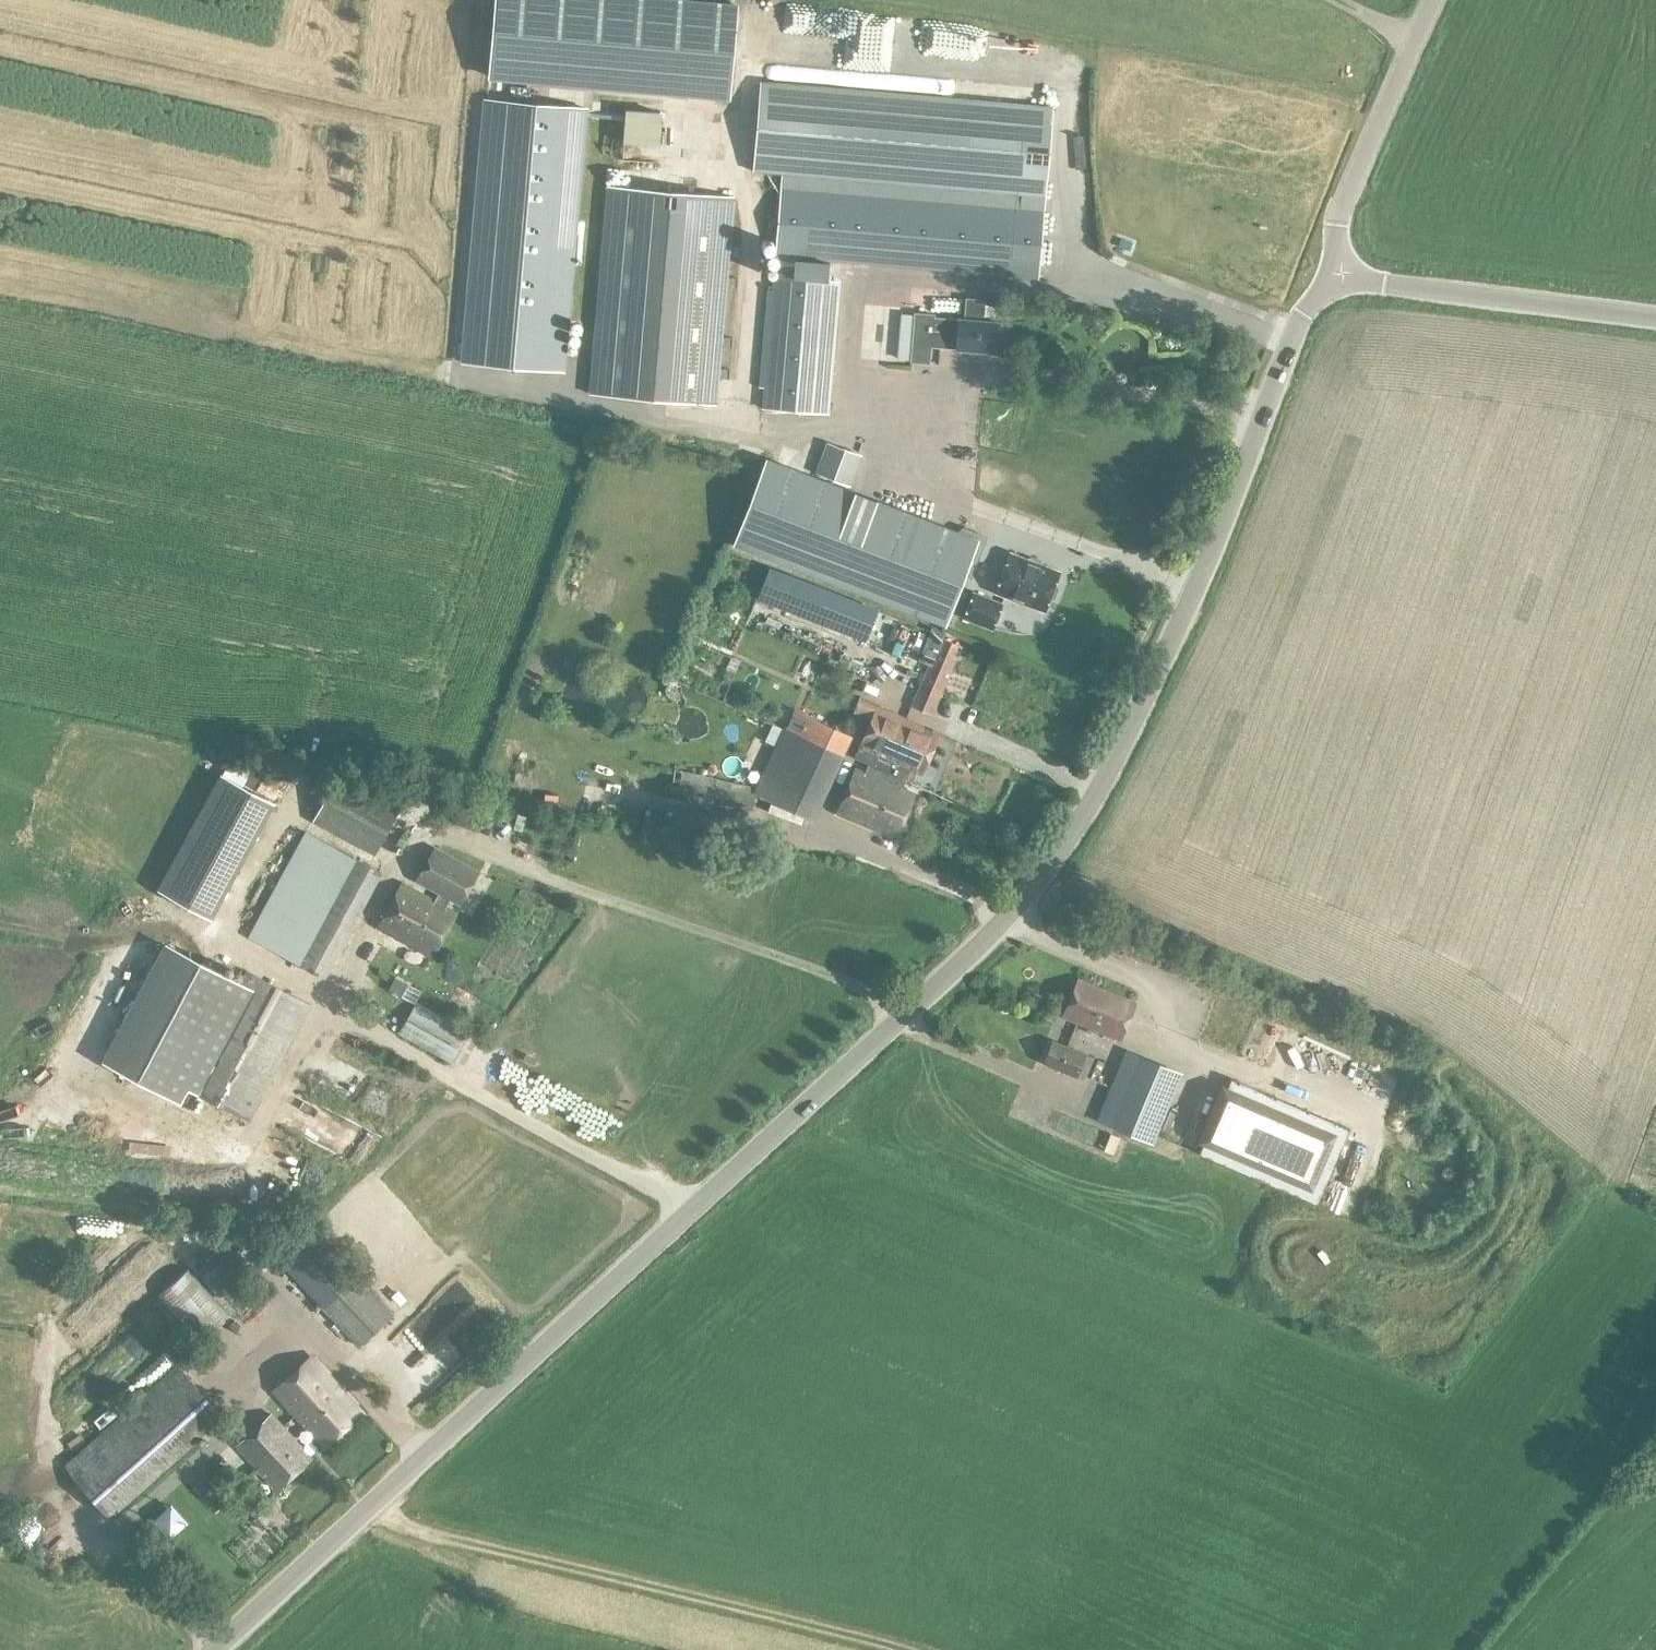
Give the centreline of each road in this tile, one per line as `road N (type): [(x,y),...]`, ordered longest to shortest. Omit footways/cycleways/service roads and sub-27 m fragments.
road 1 (unclassified): [(200,1649),(358,1501),(632,1266),(1038,888),(1088,815),(1215,548),(1301,314),(1340,277)]
road 2 (track): [(358,1501),(414,1531),(909,1649)]
road 3 (unclassified): [(1340,277),(1655,323)]
road 4 (unclassified): [(1340,277),(1340,216),(1439,0)]

